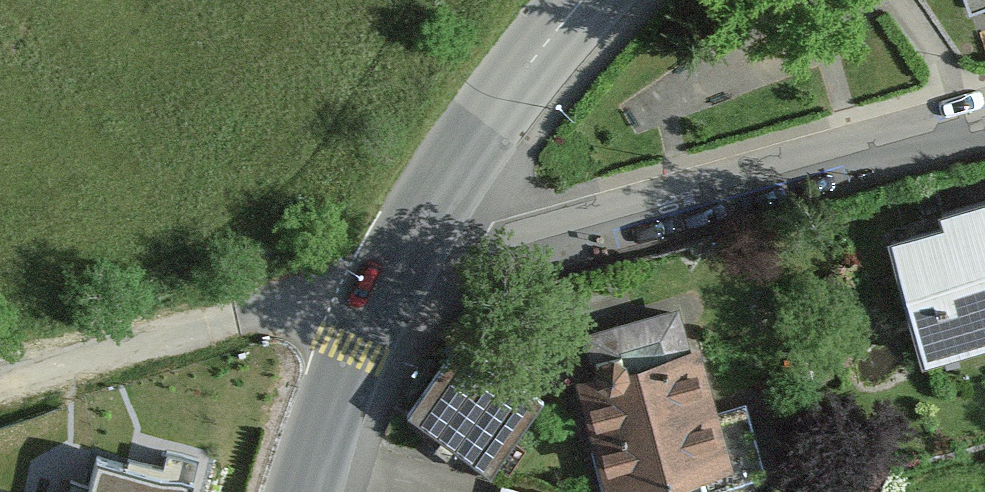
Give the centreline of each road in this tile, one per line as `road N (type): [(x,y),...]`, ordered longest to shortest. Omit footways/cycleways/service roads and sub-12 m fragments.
road 1 (residential): [(984,117),(581,232),(368,328)]
road 2 (secondary): [(368,328),(502,109),(587,0)]
road 3 (track): [(368,328),(272,295),(0,367)]
road 4 (secondary): [(321,491),(368,328)]

